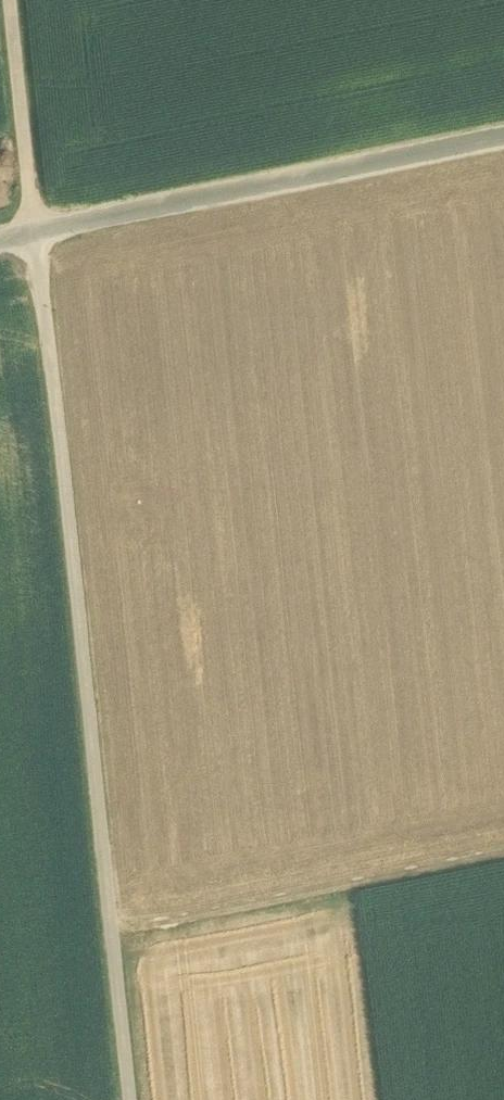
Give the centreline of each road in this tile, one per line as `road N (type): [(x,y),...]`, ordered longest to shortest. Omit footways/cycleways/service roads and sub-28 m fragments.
road 1 (track): [(35,233),(135,1099)]
road 2 (unclassified): [(503,139),(0,244)]
road 3 (track): [(119,933),(503,855)]
road 4 (track): [(35,233),(9,0)]

